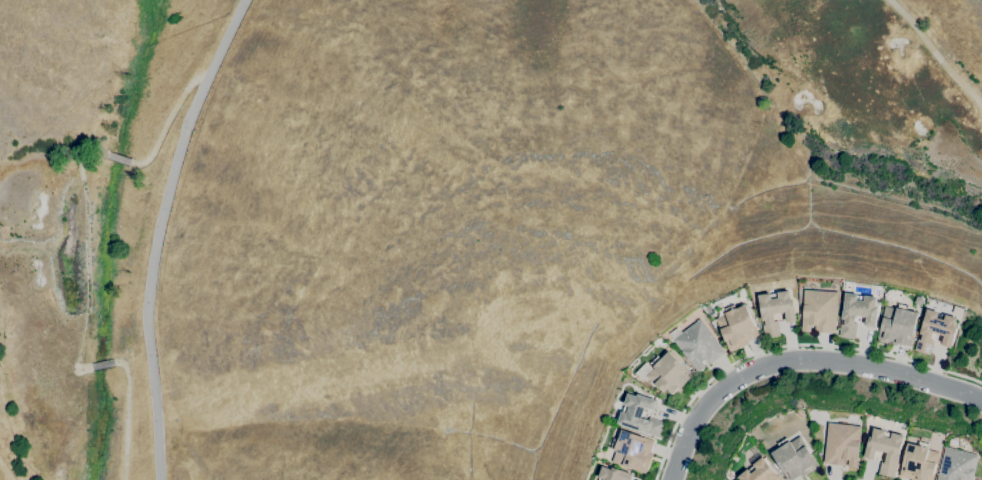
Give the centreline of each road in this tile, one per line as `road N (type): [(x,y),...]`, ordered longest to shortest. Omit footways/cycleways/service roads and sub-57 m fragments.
road 1 (residential): [(671,479),(688,431),(722,387),(757,368),(796,359),(849,363),(981,401)]

